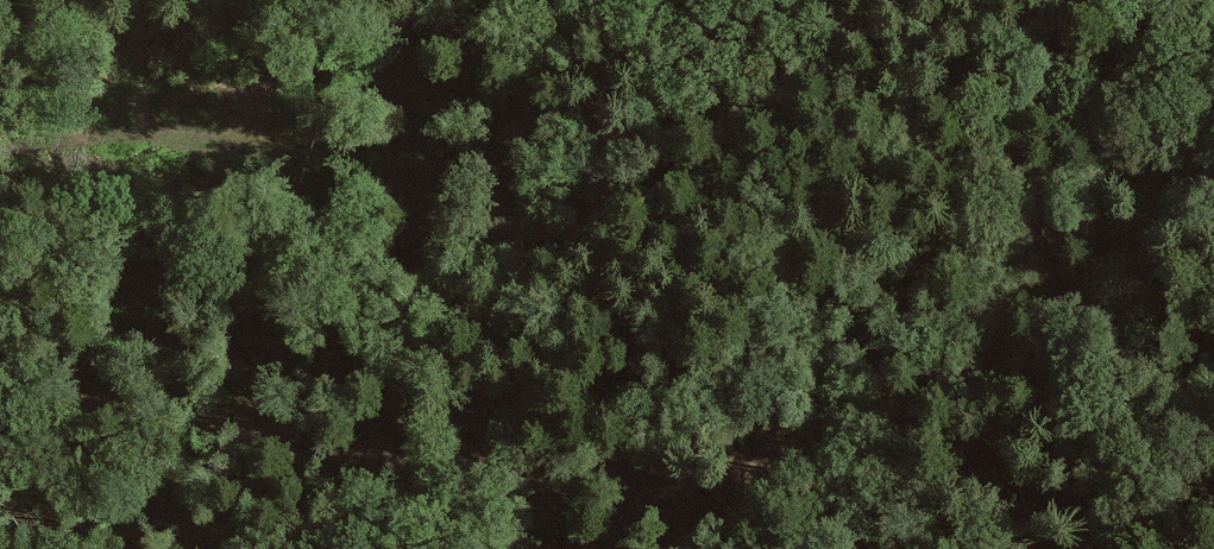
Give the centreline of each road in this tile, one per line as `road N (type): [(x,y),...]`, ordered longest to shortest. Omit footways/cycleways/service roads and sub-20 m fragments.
road 1 (track): [(0,377),(398,459),(510,465),(730,450),(859,430)]
road 2 (track): [(242,431),(306,399),(583,295),(704,258),(879,256)]
road 3 (track): [(1213,29),(765,94)]
road 4 (track): [(228,140),(80,134),(0,150)]
road 5 (track): [(409,360),(510,465)]

